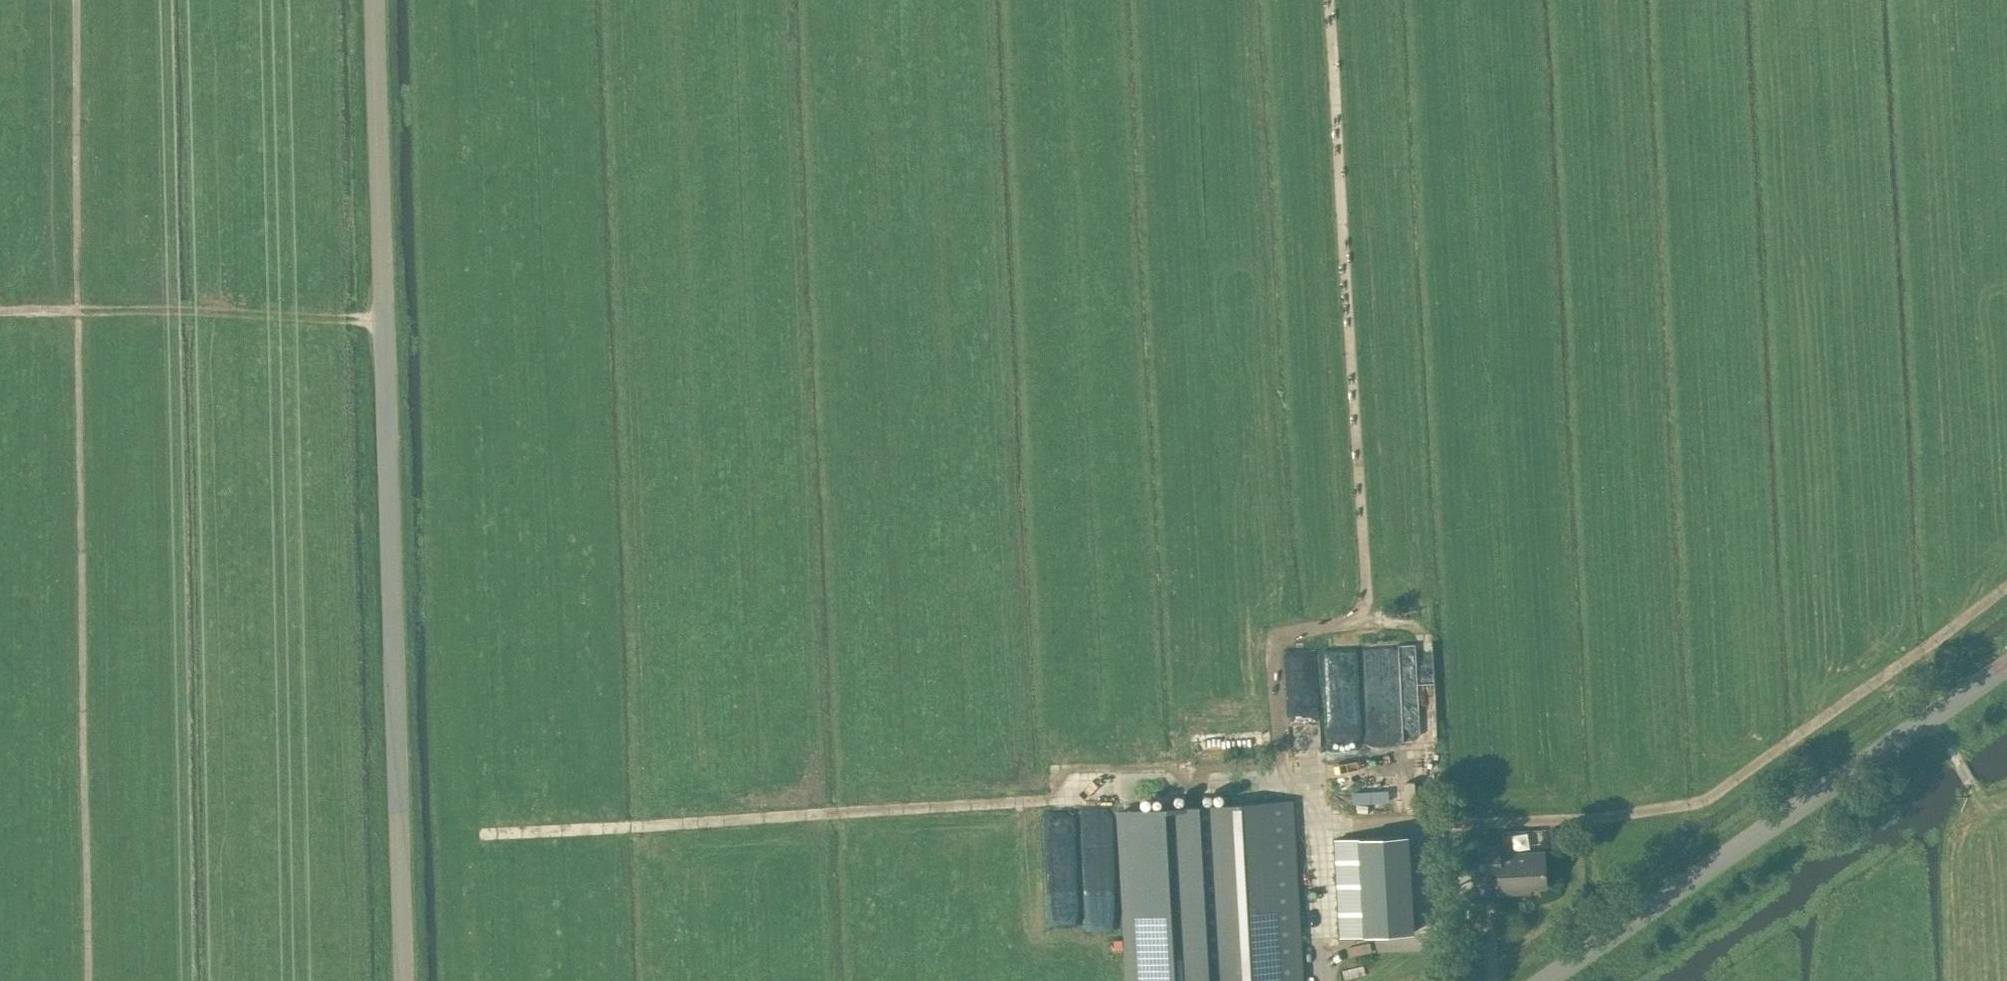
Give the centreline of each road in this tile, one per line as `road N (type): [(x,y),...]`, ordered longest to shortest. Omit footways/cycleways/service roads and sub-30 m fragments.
road 1 (unclassified): [(403,980),(374,0)]
road 2 (unclassified): [(1547,980),(2006,667)]

